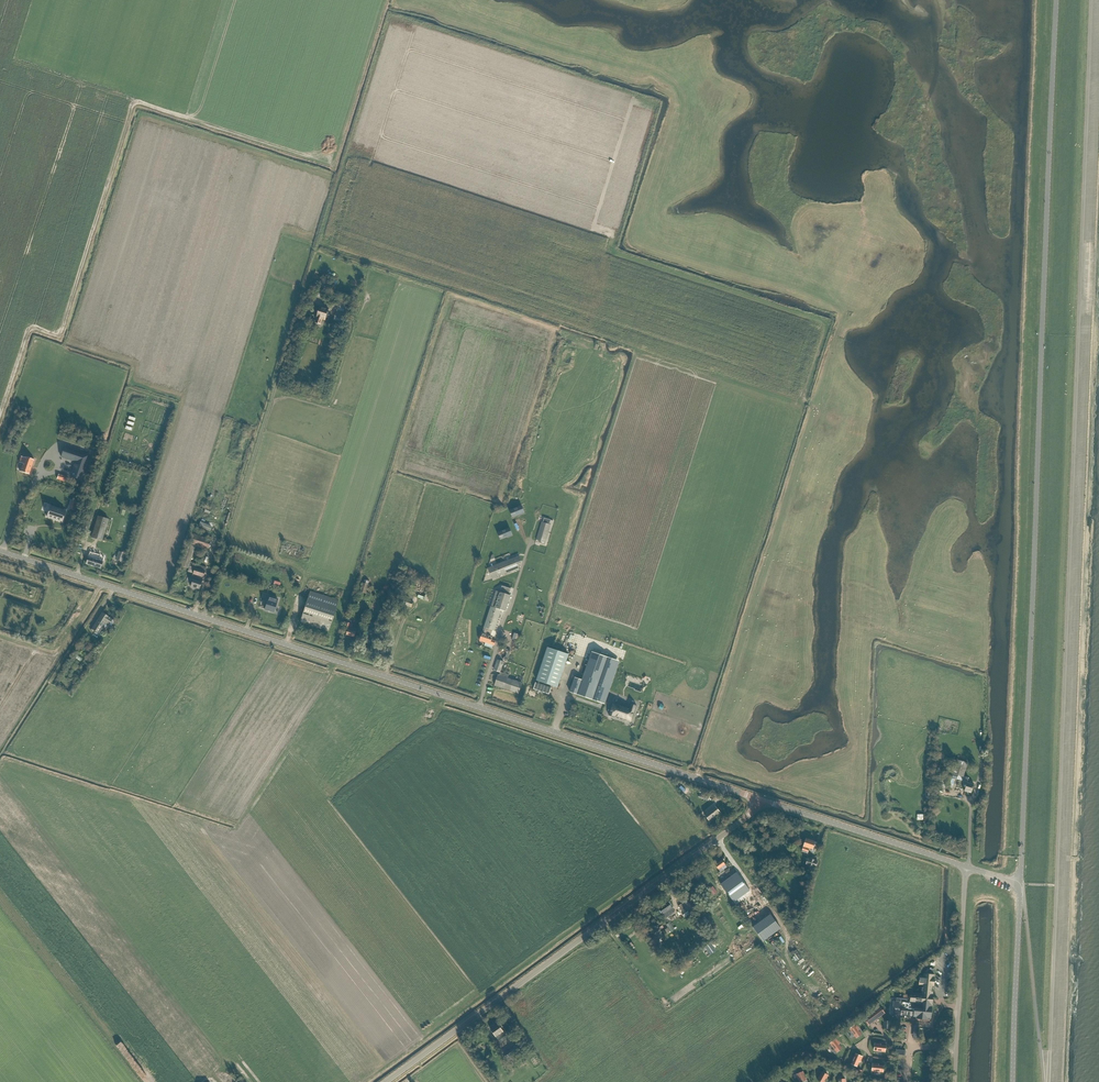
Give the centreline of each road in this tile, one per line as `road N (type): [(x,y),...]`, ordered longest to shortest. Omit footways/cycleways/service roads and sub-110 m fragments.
road 1 (unclassified): [(1018,884),(1056,0)]
road 2 (tertiary): [(765,801),(0,552)]
road 3 (unclassified): [(384,1081),(765,801)]
road 4 (tertiary): [(966,868),(765,801)]
road 5 (tertiary): [(1012,1081),(1018,884)]
road 6 (unclassified): [(957,1048),(966,868)]

